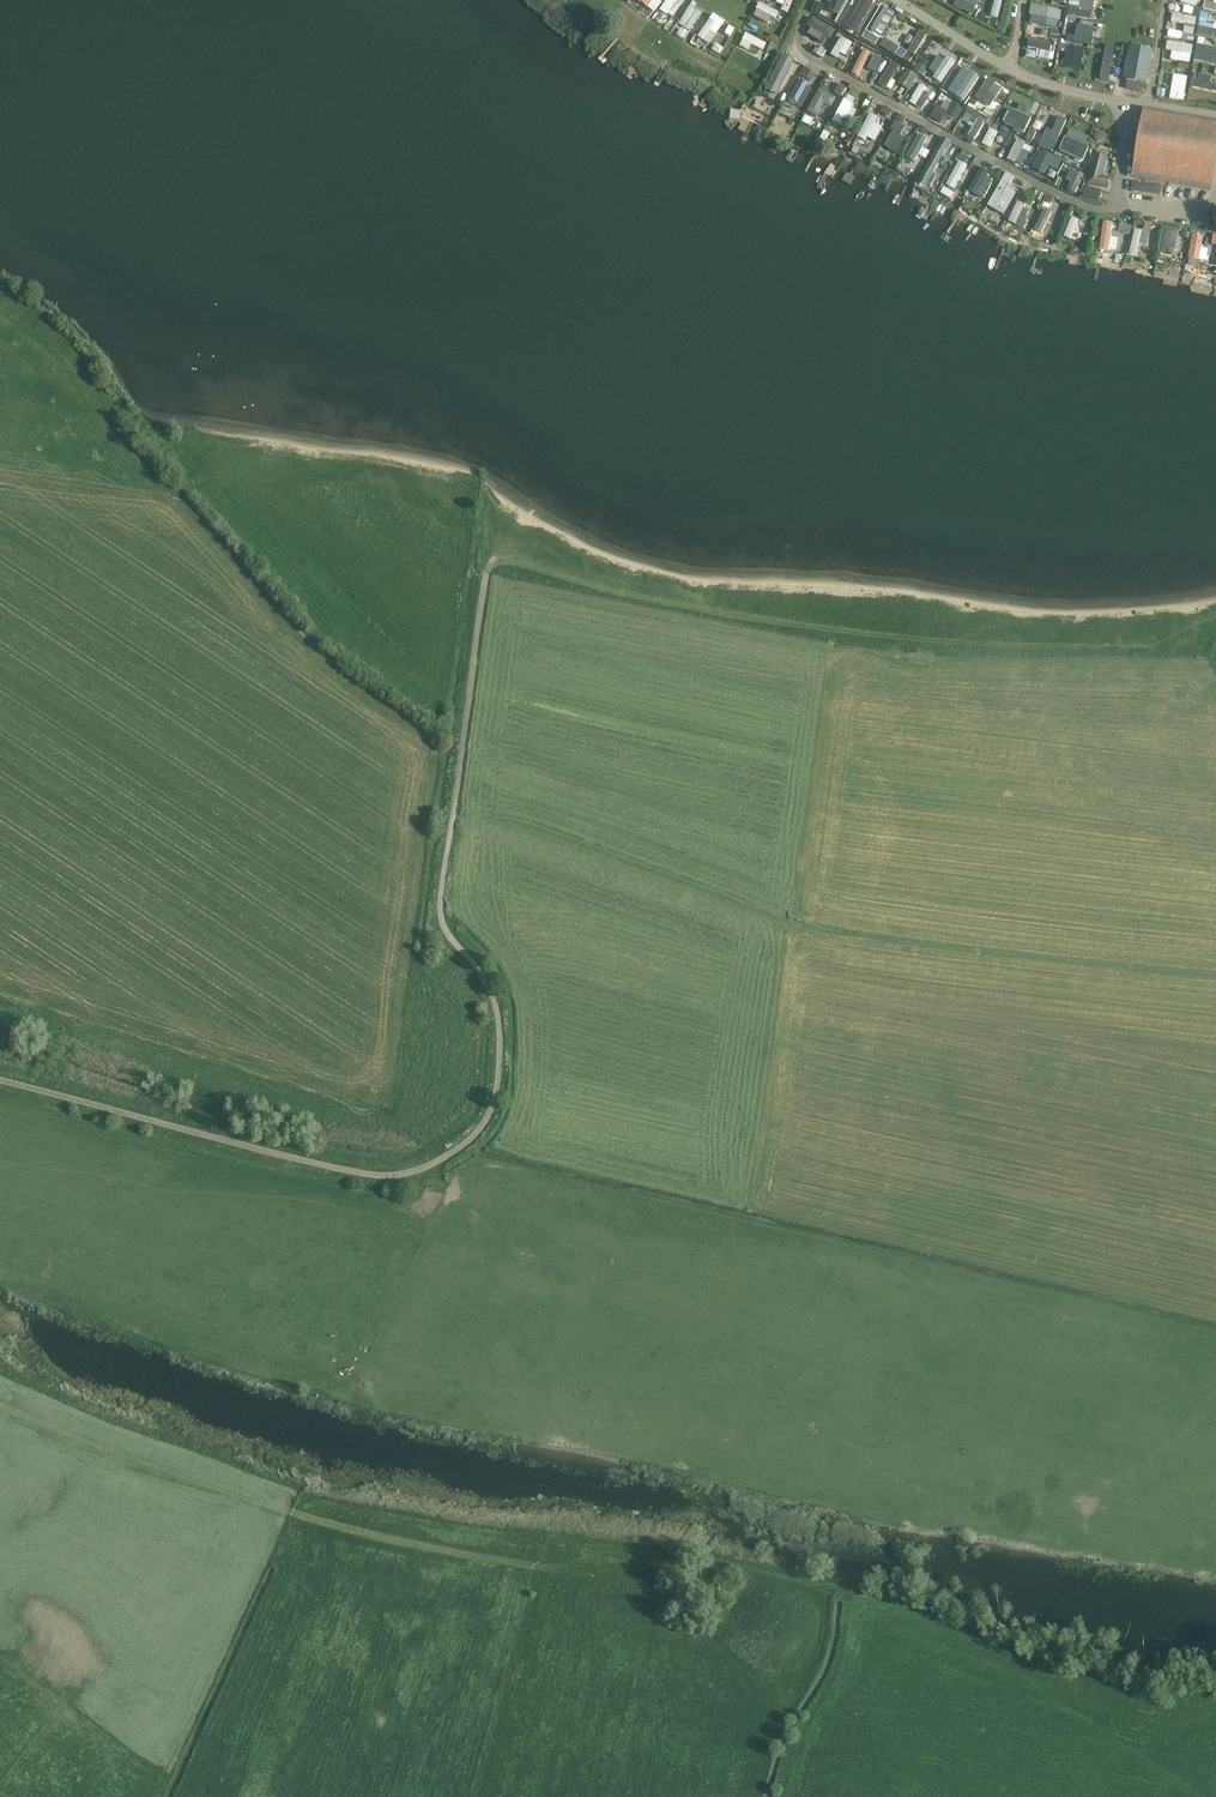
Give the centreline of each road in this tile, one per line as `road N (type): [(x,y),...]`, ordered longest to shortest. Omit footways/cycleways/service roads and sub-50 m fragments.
road 1 (track): [(0,1084),(373,1170),(426,1165),(470,1137),(498,1078),(499,1004),(441,917),(453,806)]
road 2 (track): [(453,806),(780,913),(1215,971)]
road 3 (track): [(453,806),(487,572)]

